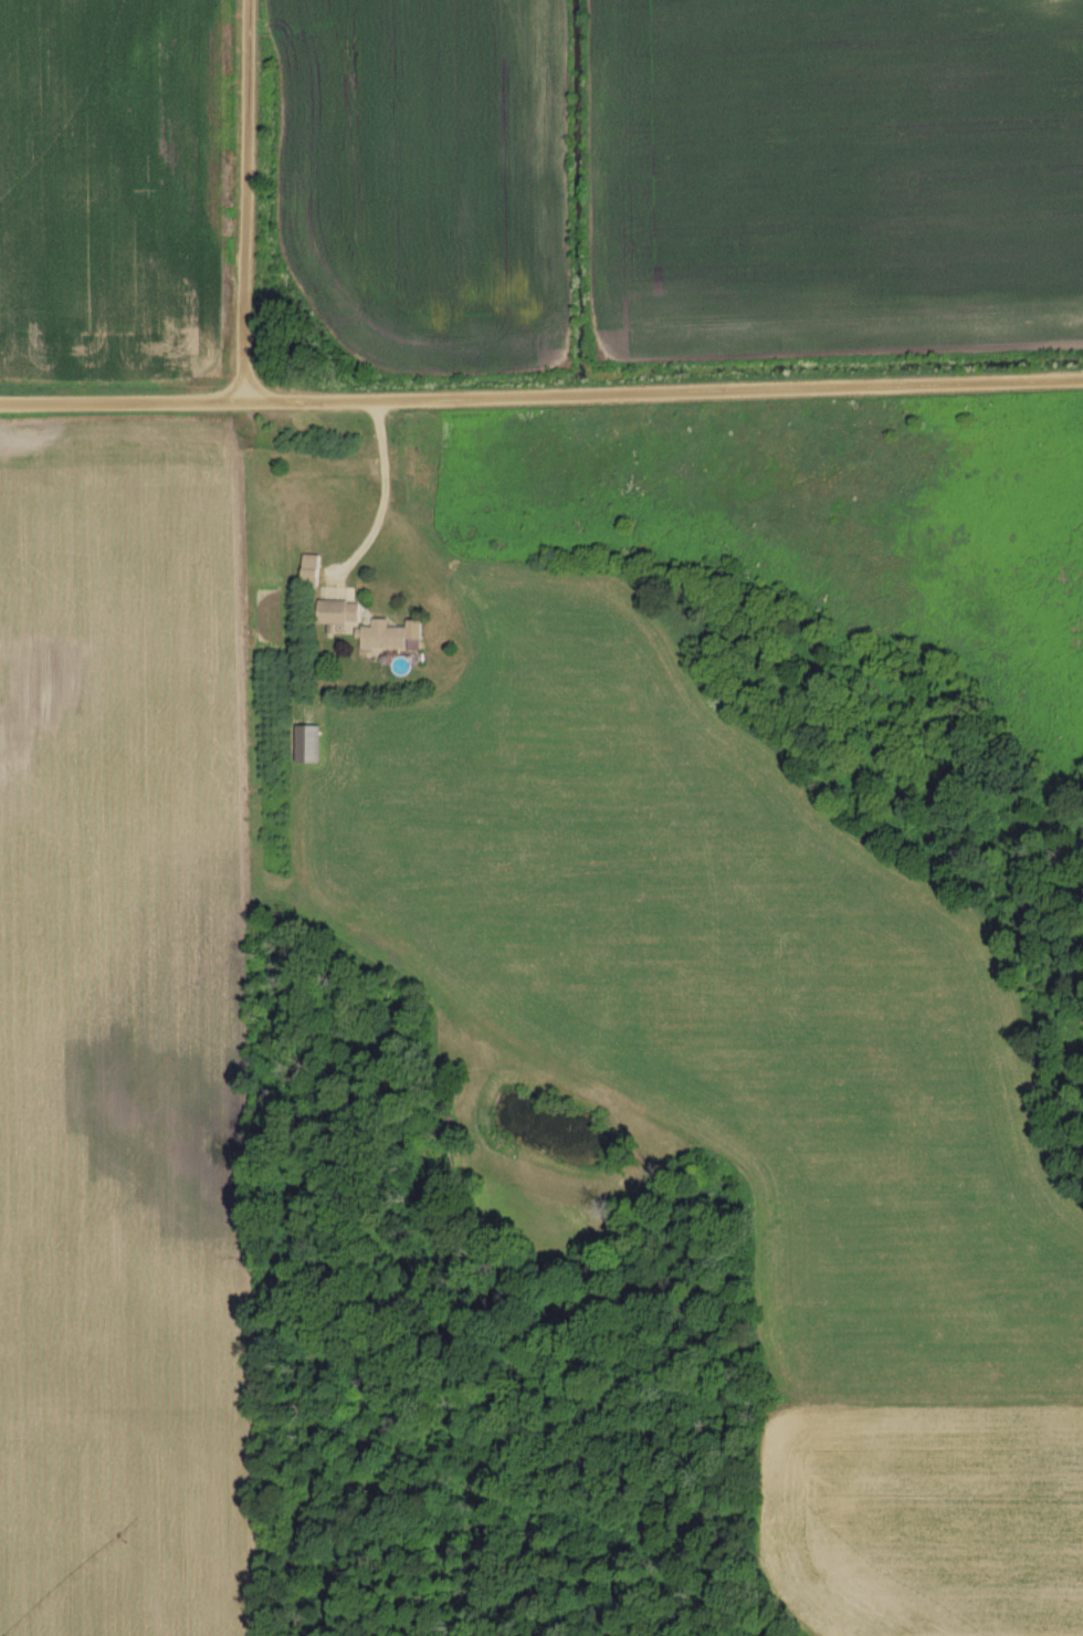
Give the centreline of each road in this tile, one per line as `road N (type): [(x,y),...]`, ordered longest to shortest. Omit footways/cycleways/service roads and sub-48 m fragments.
road 1 (residential): [(0,402),(565,394),(1082,374)]
road 2 (residential): [(255,398),(249,0)]

